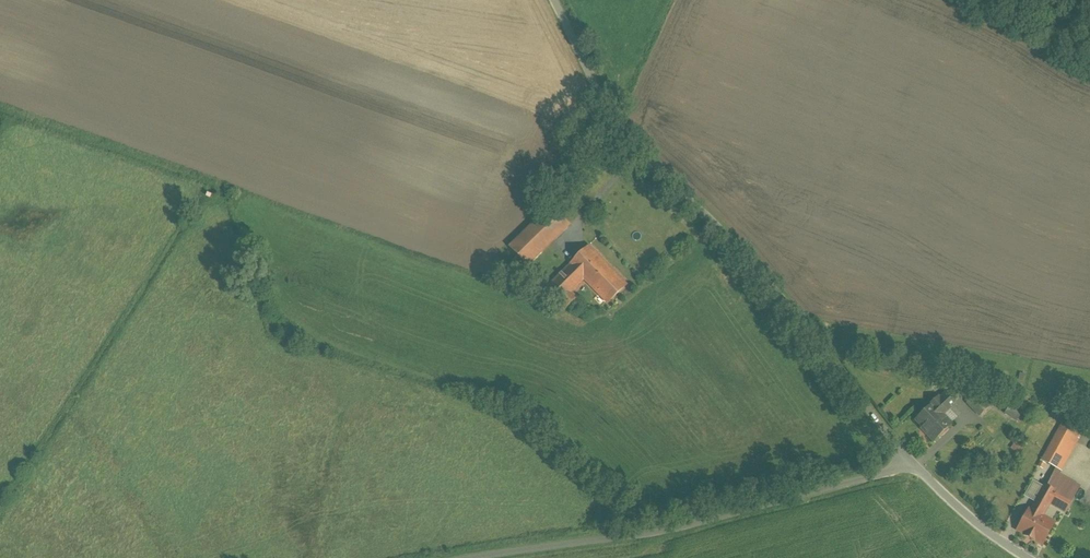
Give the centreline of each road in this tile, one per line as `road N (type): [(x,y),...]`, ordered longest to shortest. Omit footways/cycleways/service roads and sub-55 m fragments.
road 1 (unclassified): [(915,465),(611,97),(559,0)]
road 2 (unclassified): [(478,557),(654,533),(915,465)]
road 3 (residential): [(1027,557),(915,465)]

